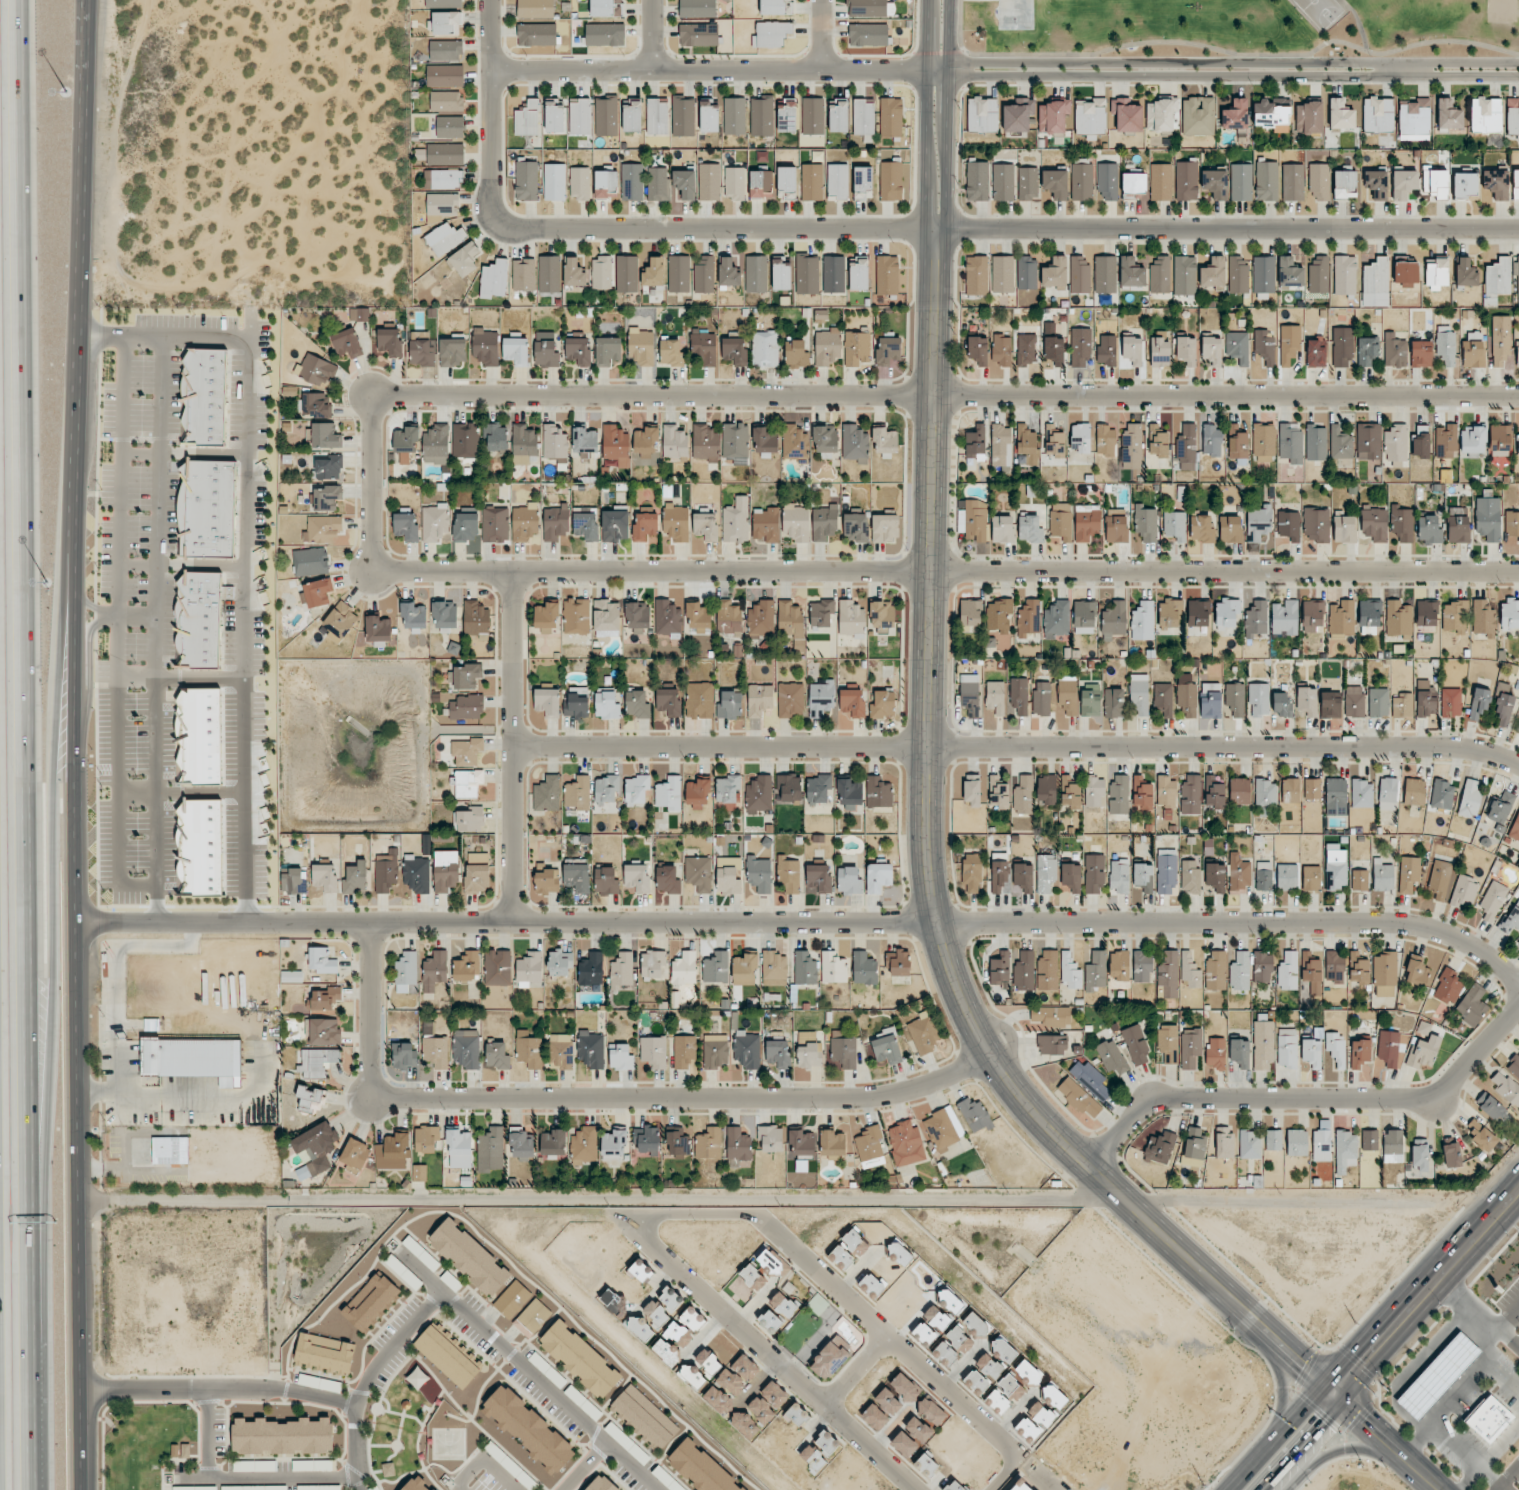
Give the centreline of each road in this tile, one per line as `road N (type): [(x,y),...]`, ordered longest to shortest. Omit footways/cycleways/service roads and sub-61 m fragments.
road 1 (motorway): [(38,1489),(25,0)]
road 2 (residential): [(78,926),(1399,923),(1465,942),(1518,982)]
road 3 (residential): [(80,1202),(1386,1201),(1447,1213)]
road 4 (tertiary): [(1330,1398),(1015,1092),(962,1007),(928,849),(935,228)]
road 5 (residential): [(373,570),(375,395),(1518,395)]
road 6 (residential): [(1518,231),(499,225),(489,201),(488,0)]
road 7 (residential): [(1518,572),(373,570)]
road 8 (secondary): [(83,1489),(76,478)]
road 9 (residential): [(514,747),(1460,748),(1518,765)]
road 10 (motorway): [(37,1256),(57,948),(62,627),(76,478)]
road 11 (residential): [(387,1101),(872,1098),(928,1087),(988,1056)]
road 12 (residential): [(653,1489),(445,1305),(413,1318),(361,1384),(350,1449),(356,1489)]
road 13 (residential): [(1090,1170),(1146,1104),(1432,1097),(1518,1009)]
road 14 (residential): [(1016,1456),(760,1220),(623,1218)]
road 15 (secondary): [(76,478),(88,0)]
road 16 (residential): [(949,72),(488,72)]
road 17 (residential): [(1384,69),(975,64),(949,72)]
road 18 (residential): [(949,72),(1384,69)]
road 19 (residential): [(623,1218),(913,1489)]
road 20 (residential): [(760,1220),(893,1223),(1067,1382)]
road 21 (residential): [(513,571),(514,924)]
road 22 (secondary): [(1330,1398),(1518,1192)]
road 23 (residential): [(82,1395),(262,1394),(354,1407)]
road 24 (tertiary): [(935,228),(948,213),(949,0)]
road 25 (tertiary): [(929,0),(927,213),(935,228)]
road 26 (residential): [(372,925),(369,1084),(374,1097),(387,1101)]
road 27 (secondary): [(1271,1340),(1283,1384),(1280,1417),(1221,1489)]
road 28 (secondary): [(1330,1398),(1289,1423),(1228,1489)]
road 29 (tertiary): [(1433,1489),(1330,1398)]
road 30 (secondary): [(1285,1489),(1318,1460),(1346,1450),(1397,1457)]

